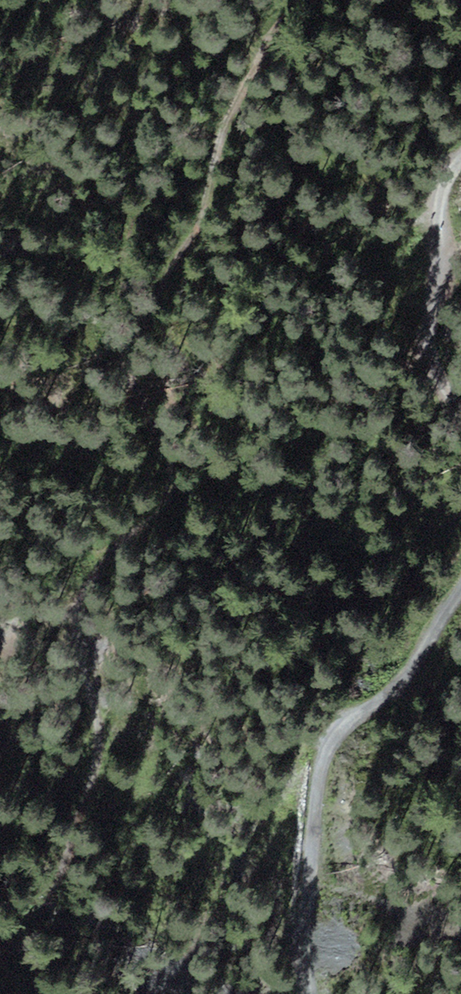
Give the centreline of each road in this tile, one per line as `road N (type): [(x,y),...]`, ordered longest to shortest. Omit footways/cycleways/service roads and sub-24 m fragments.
road 1 (track): [(0,955),(30,931),(47,904),(95,767),(99,736),(80,669),(74,602),(90,575),(168,502),(155,433),(121,373),(121,351),(199,225),(223,124),(272,24),(296,0)]
road 2 (track): [(460,584),(407,682),(341,721),(318,752),(302,993)]
road 3 (track): [(460,158),(440,191),(442,259),(423,339),(460,419)]

